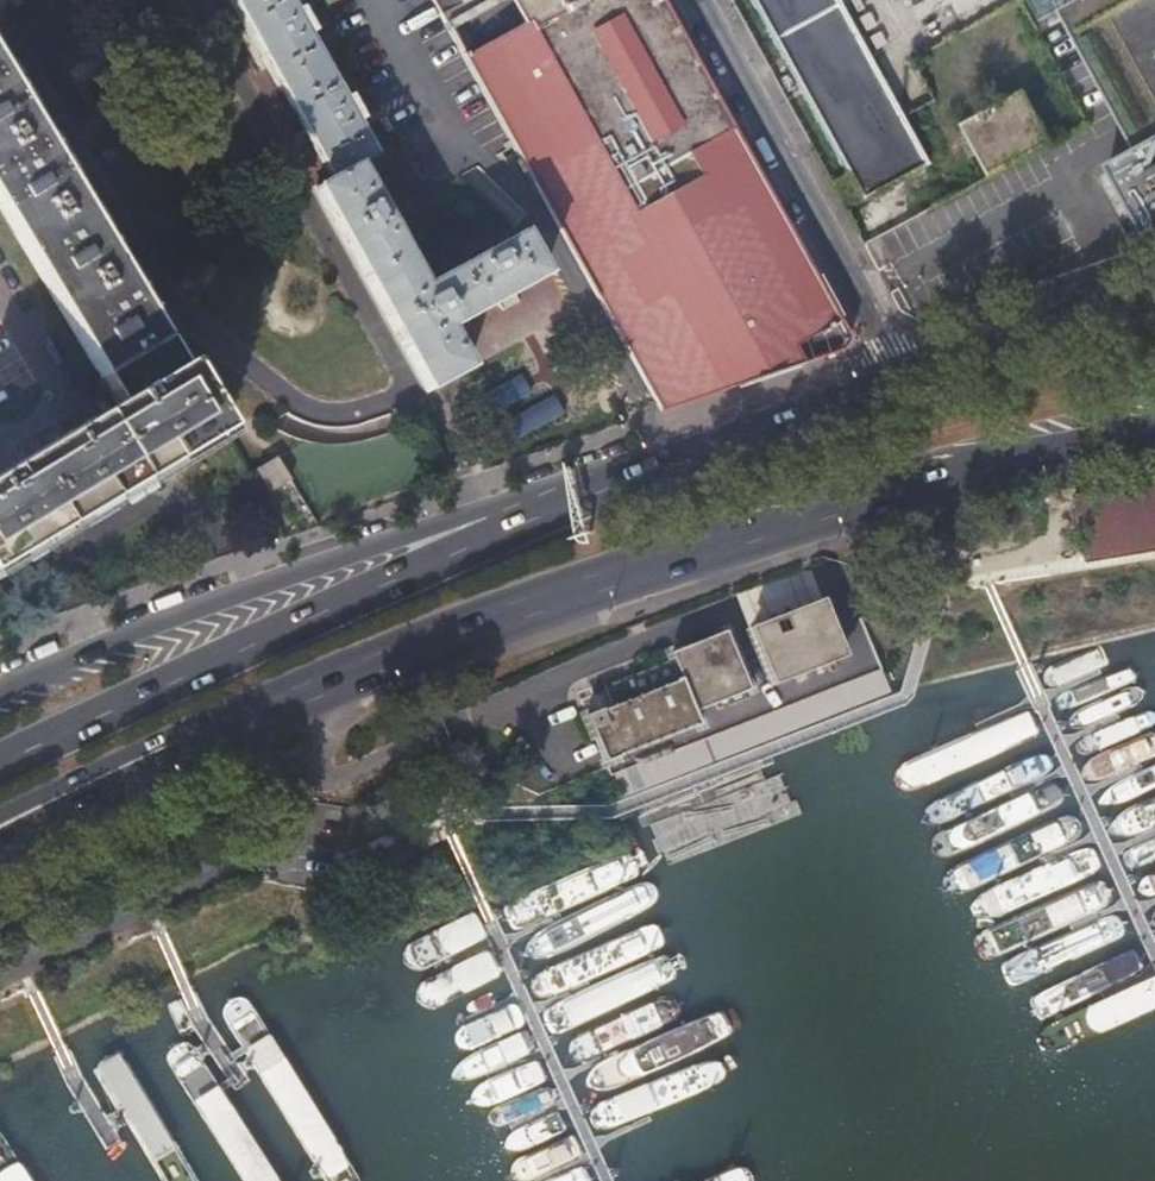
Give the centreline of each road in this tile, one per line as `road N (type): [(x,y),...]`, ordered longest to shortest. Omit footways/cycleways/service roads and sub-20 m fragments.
road 1 (primary): [(276,706),(590,588),(761,535),(1154,432)]
road 2 (primary): [(667,468),(495,539),(0,767)]
road 3 (secondary): [(667,468),(609,471),(230,597),(0,694)]
road 4 (residential): [(697,0),(906,388)]
road 5 (primary): [(0,849),(276,706)]
road 6 (secondary): [(0,815),(112,762),(276,706)]
road 7 (primary): [(1154,304),(906,388)]
road 8 (primary): [(906,388),(667,468)]

